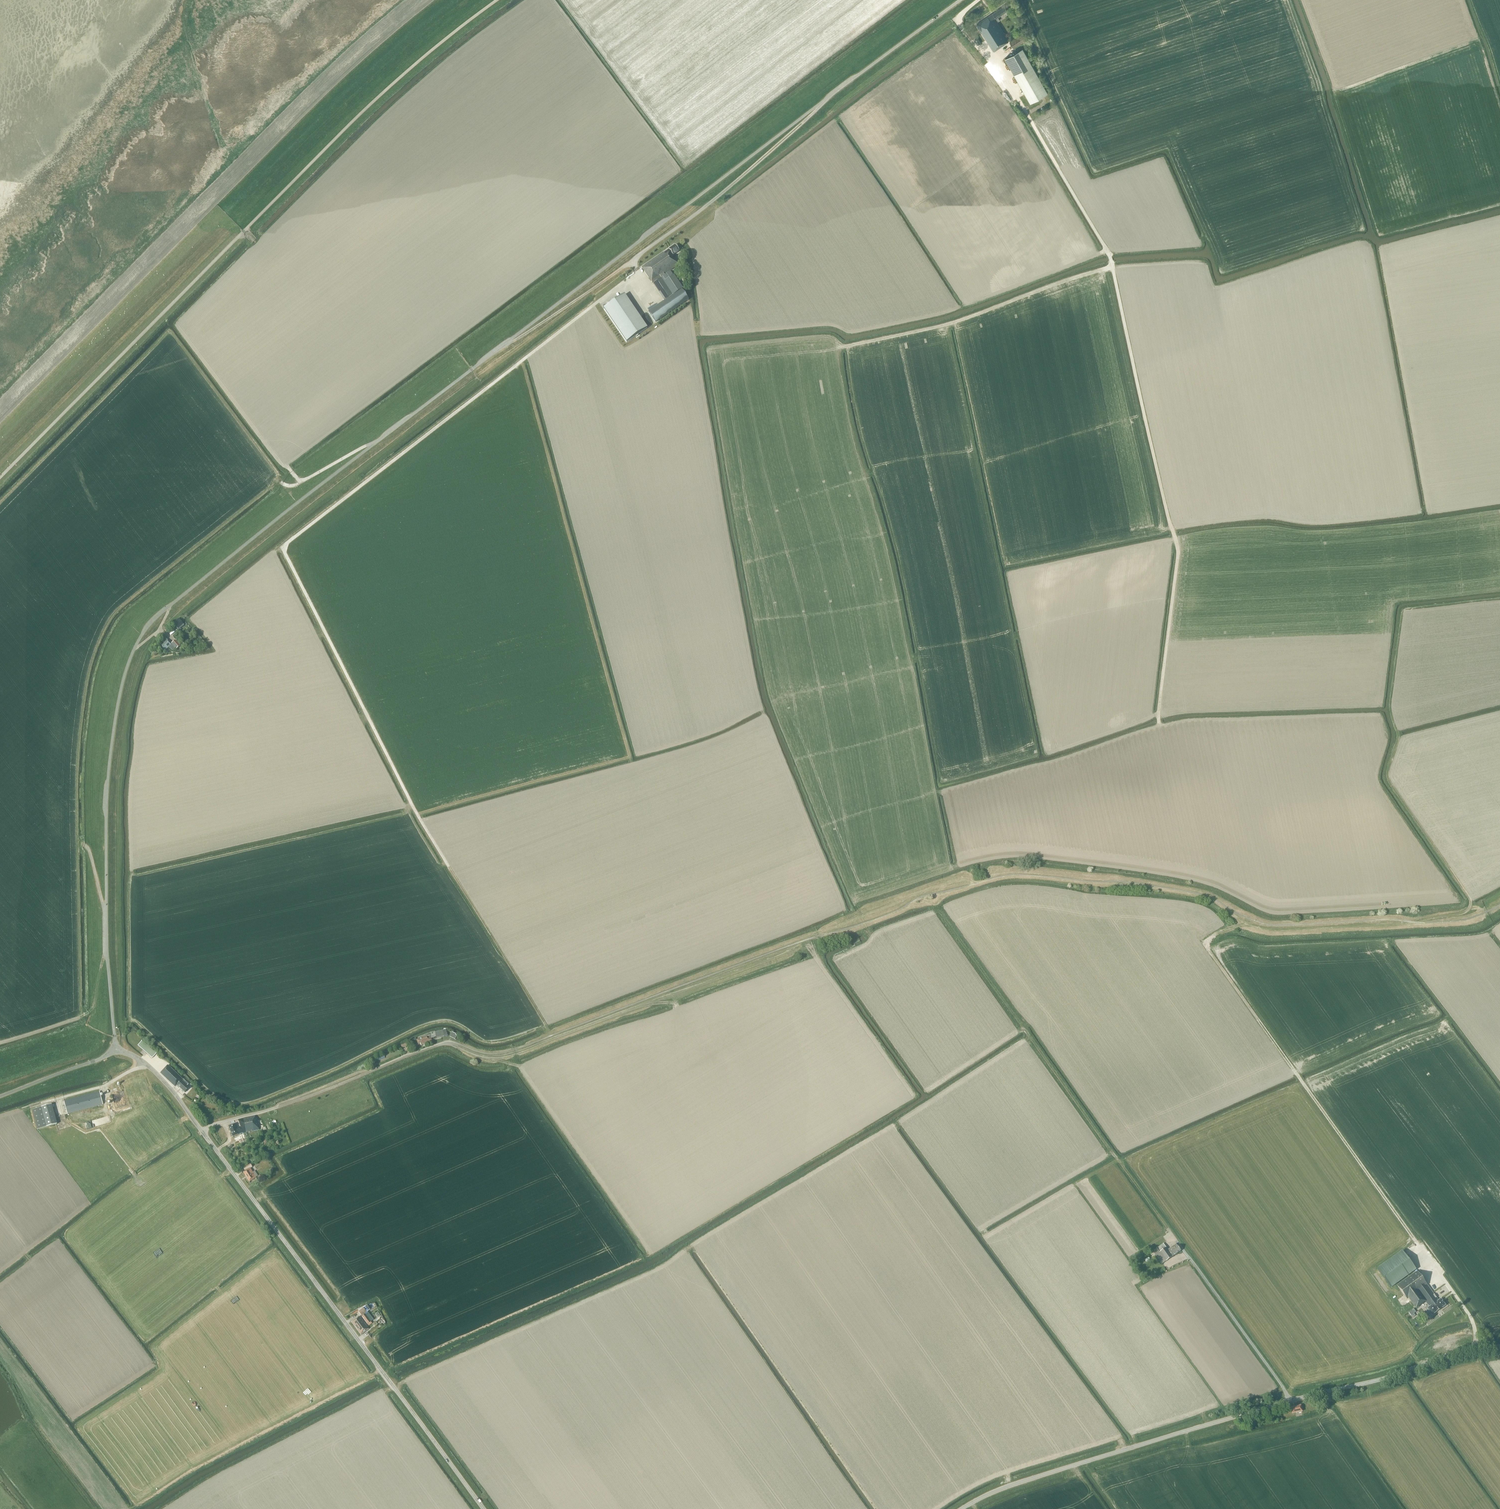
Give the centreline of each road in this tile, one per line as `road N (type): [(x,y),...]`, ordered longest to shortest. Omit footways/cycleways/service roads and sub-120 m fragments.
road 1 (unclassified): [(117,1049),(107,952),(107,797),(122,687),(148,626),(302,499),(960,0)]
road 2 (unclassified): [(0,477),(371,104),(497,0)]
road 3 (unclassified): [(962,1508),(1180,1433),(1453,1352),(1499,1346)]
road 4 (unclassified): [(484,1508),(202,1132)]
road 5 (track): [(278,1107),(443,1044),(517,1066)]
road 6 (unclassified): [(0,1096),(117,1049)]
road 7 (unclassified): [(202,1132),(161,1078),(117,1049)]

